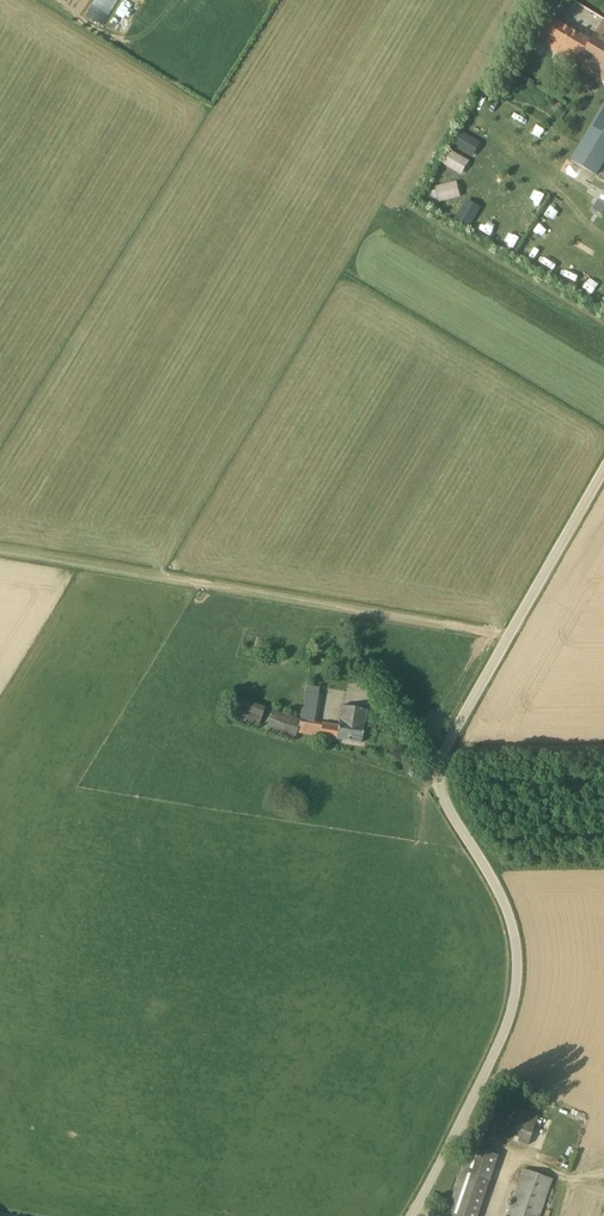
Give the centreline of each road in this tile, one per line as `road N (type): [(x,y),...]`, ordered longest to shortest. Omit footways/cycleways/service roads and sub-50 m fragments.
road 1 (unclassified): [(411,1215),(515,993),(513,918),(442,798),(439,770),(603,472)]

